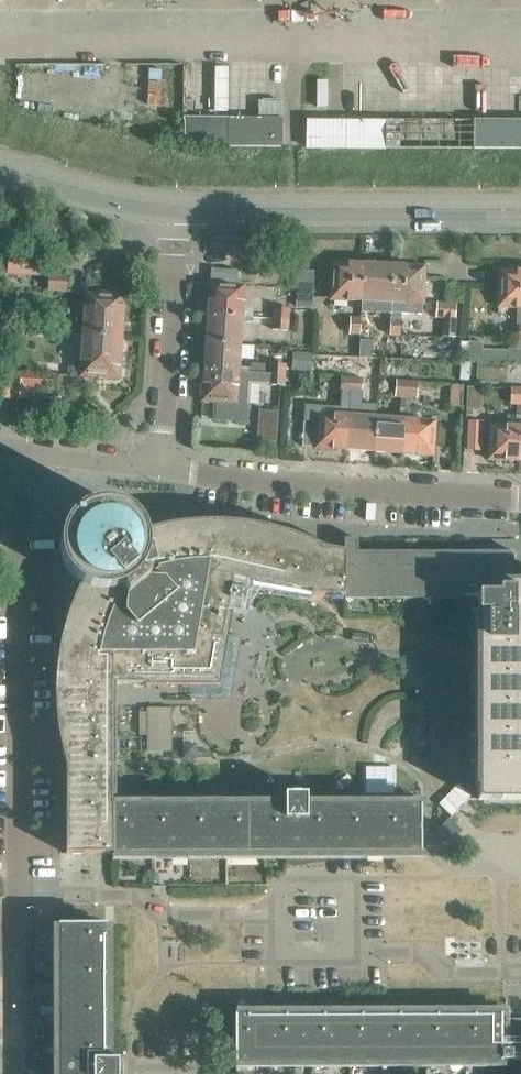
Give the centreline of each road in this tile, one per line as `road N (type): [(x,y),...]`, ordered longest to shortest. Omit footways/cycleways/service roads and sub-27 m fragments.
road 1 (residential): [(520,968),(445,971),(418,951),(283,951),(284,917),(158,918),(157,902),(19,900)]
road 2 (residential): [(19,900),(16,449)]
road 3 (residential): [(164,469),(520,496)]
road 4 (tertiary): [(520,208),(175,204)]
road 5 (residential): [(164,469),(175,204)]
road 6 (tertiary): [(175,204),(0,168)]
road 7 (residential): [(16,449),(164,469)]

